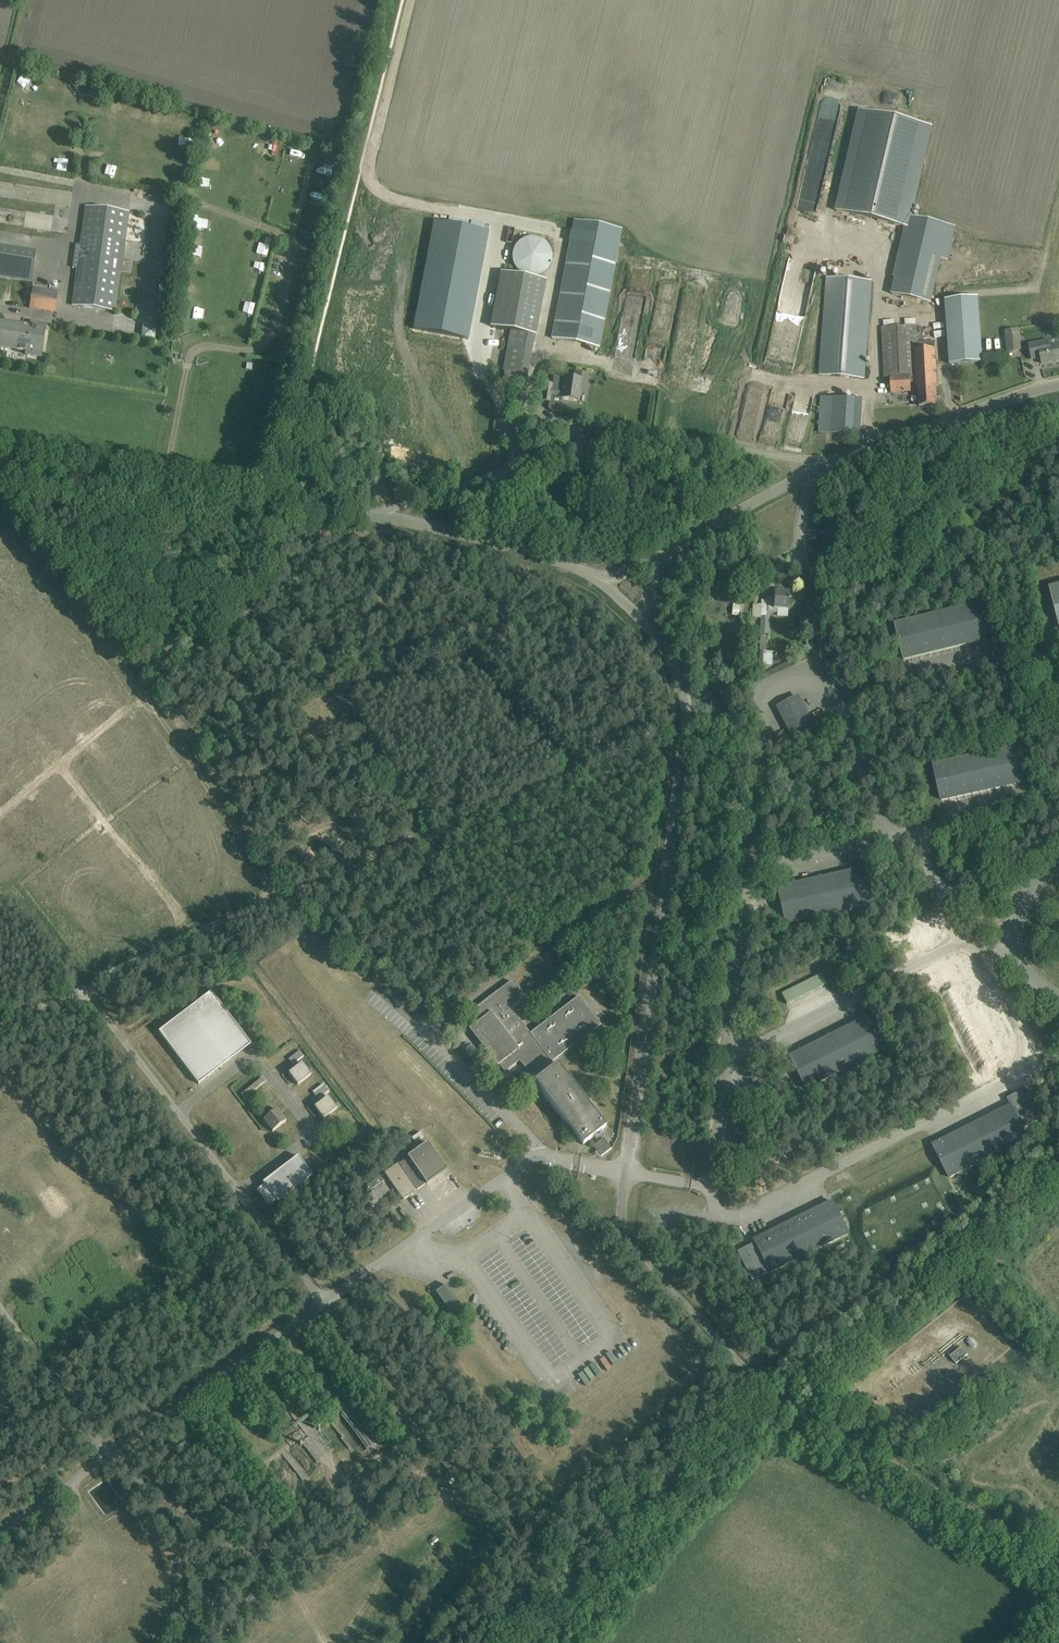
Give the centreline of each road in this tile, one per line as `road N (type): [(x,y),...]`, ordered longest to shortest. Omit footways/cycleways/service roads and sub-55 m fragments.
road 1 (track): [(518,462),(482,368),(504,223),(372,190),(415,0)]
road 2 (unclassified): [(627,1169),(632,1081),(687,711),(674,665),(644,619)]
road 3 (unclassified): [(347,513),(419,498),(626,427),(831,463)]
road 4 (unclassified): [(347,513),(0,464)]
road 5 (track): [(504,223),(562,235),(518,462)]
road 6 (unclassified): [(600,580),(347,513)]
road 7 (unclassified): [(831,463),(1058,380)]
road 8 (unclassified): [(661,556),(831,463)]

